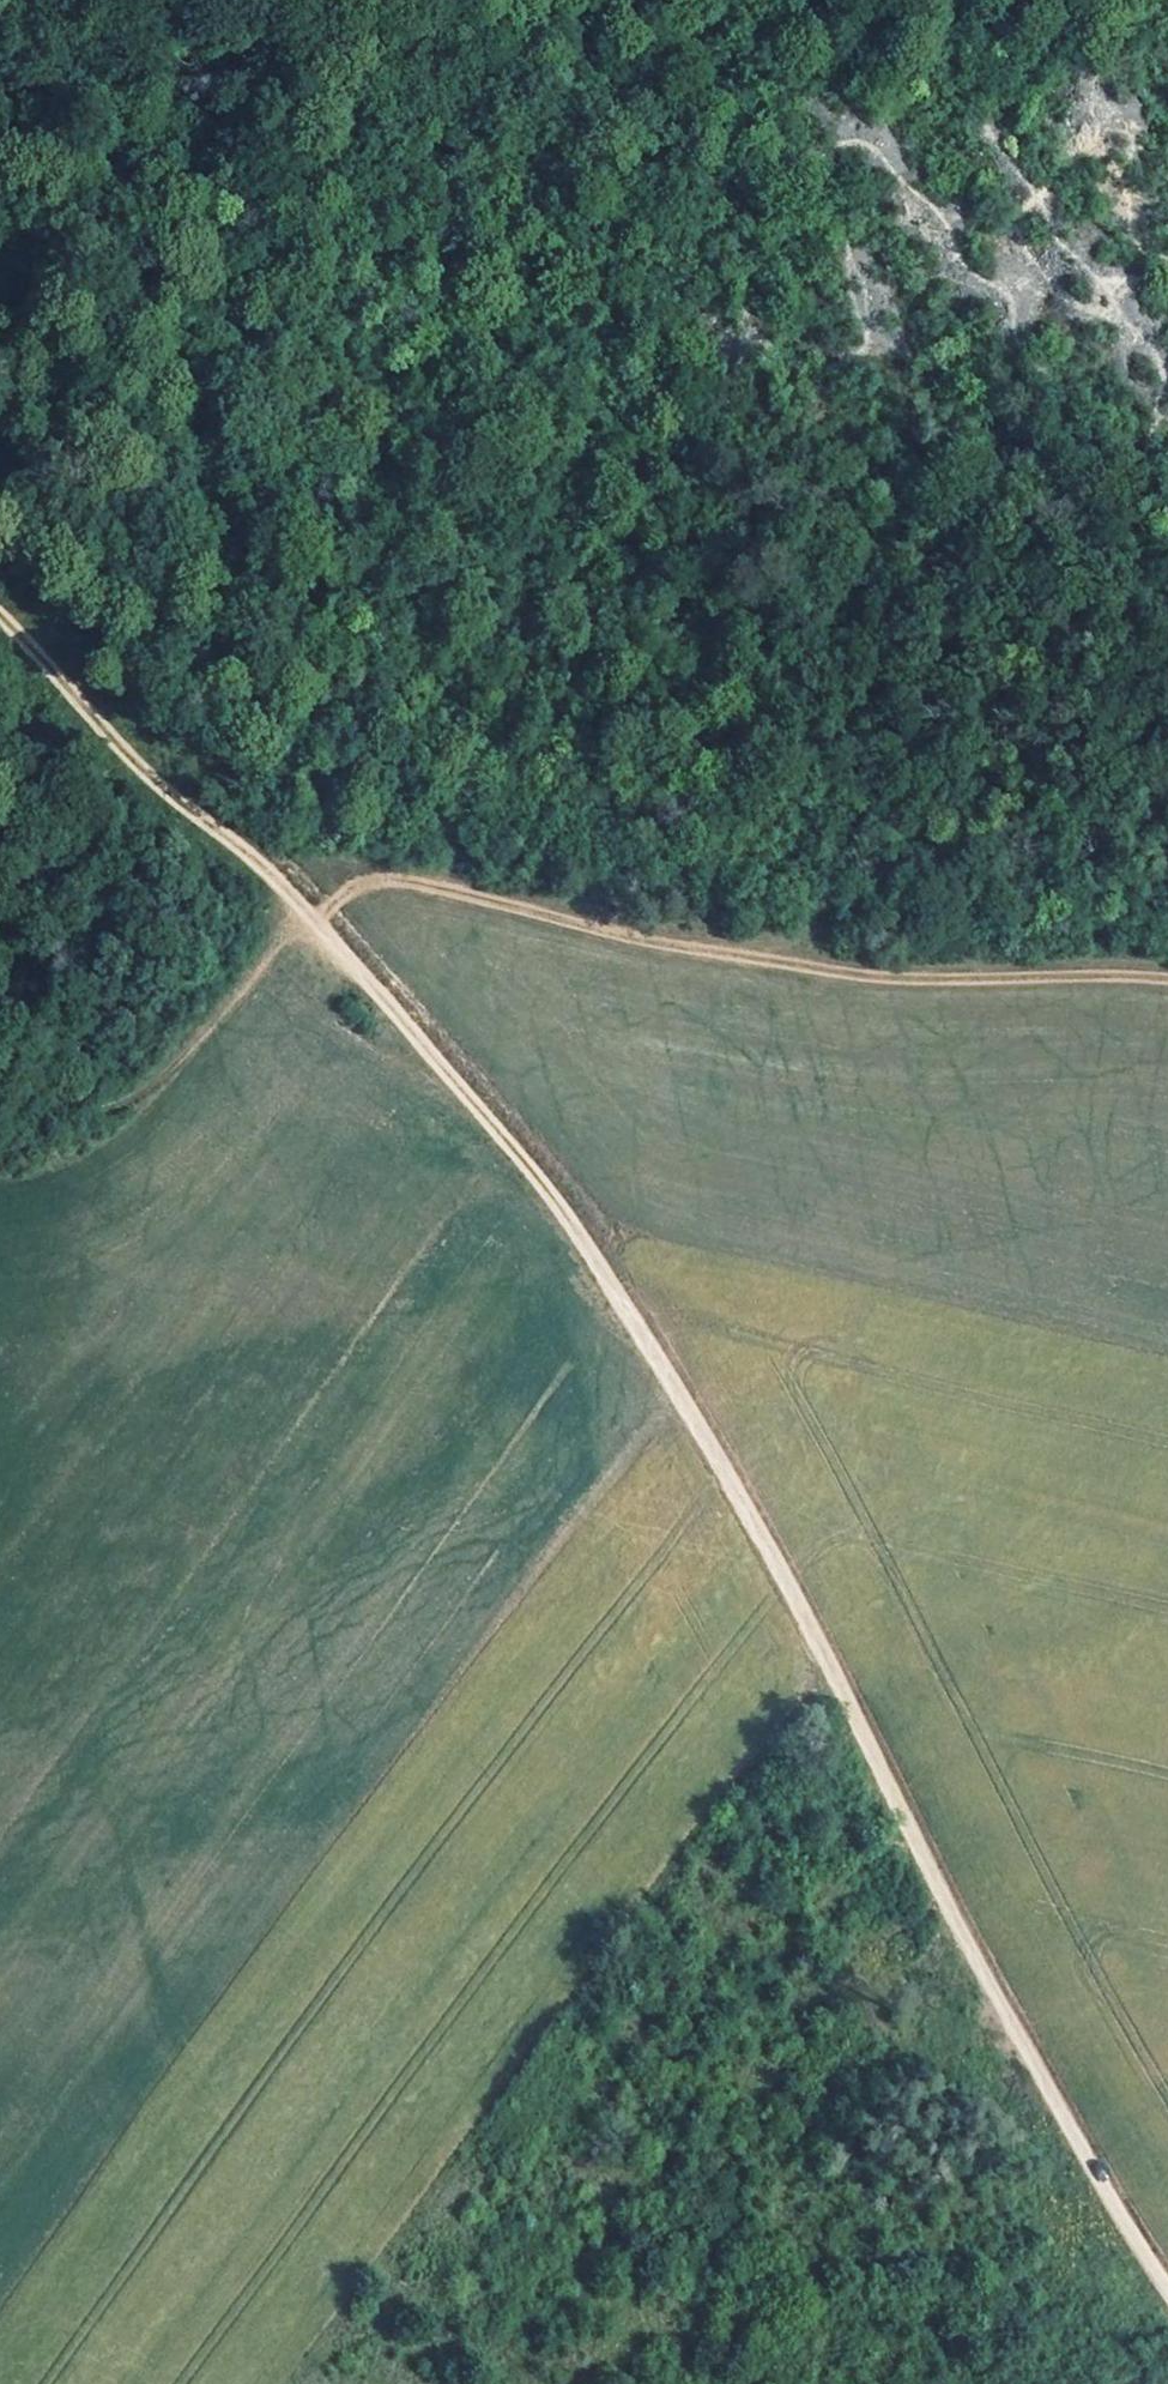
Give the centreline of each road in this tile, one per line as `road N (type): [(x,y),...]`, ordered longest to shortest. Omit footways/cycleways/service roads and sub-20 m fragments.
road 1 (track): [(1167,2289),(970,1947),(800,1607),(570,1222),(307,911),(132,760),(0,616)]
road 2 (track): [(0,1093),(100,1110),(128,1098),(167,1070),(307,911),(345,881),(372,876),(875,975),(1167,978)]

